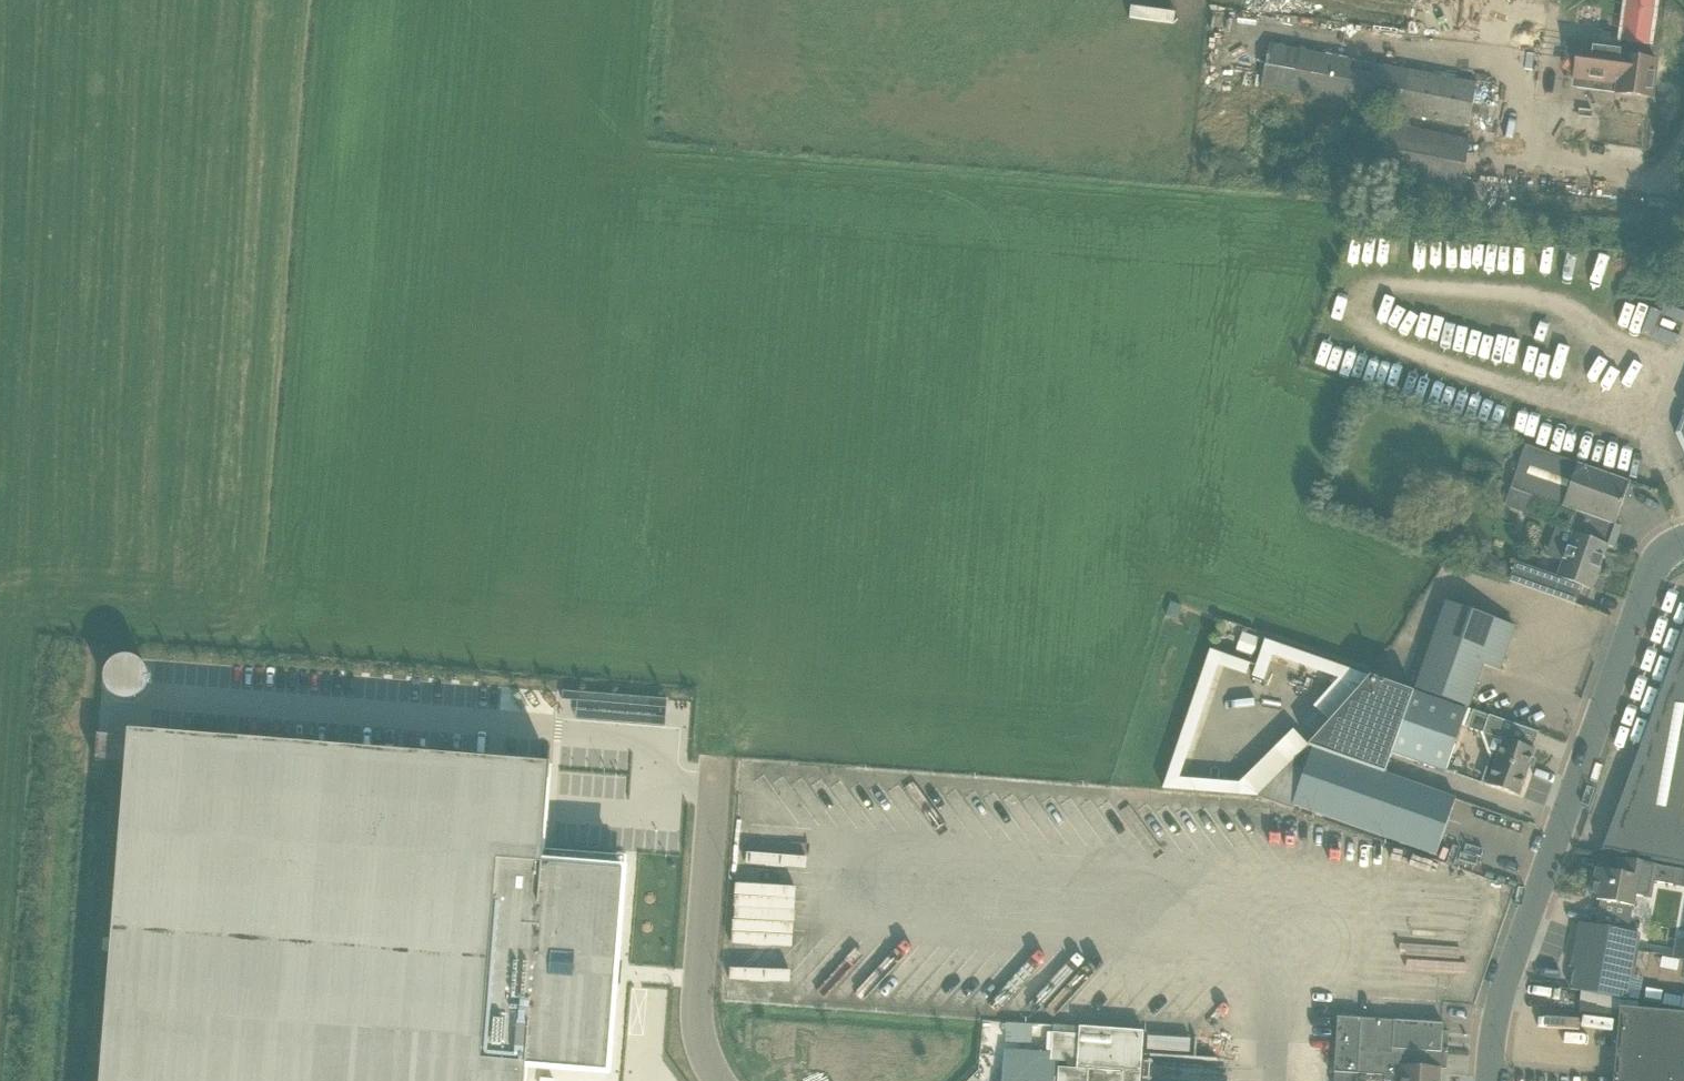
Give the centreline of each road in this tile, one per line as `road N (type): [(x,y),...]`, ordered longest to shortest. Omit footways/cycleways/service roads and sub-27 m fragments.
road 1 (unclassified): [(1683,541),(1653,568),(1491,1053),(1489,1080)]

